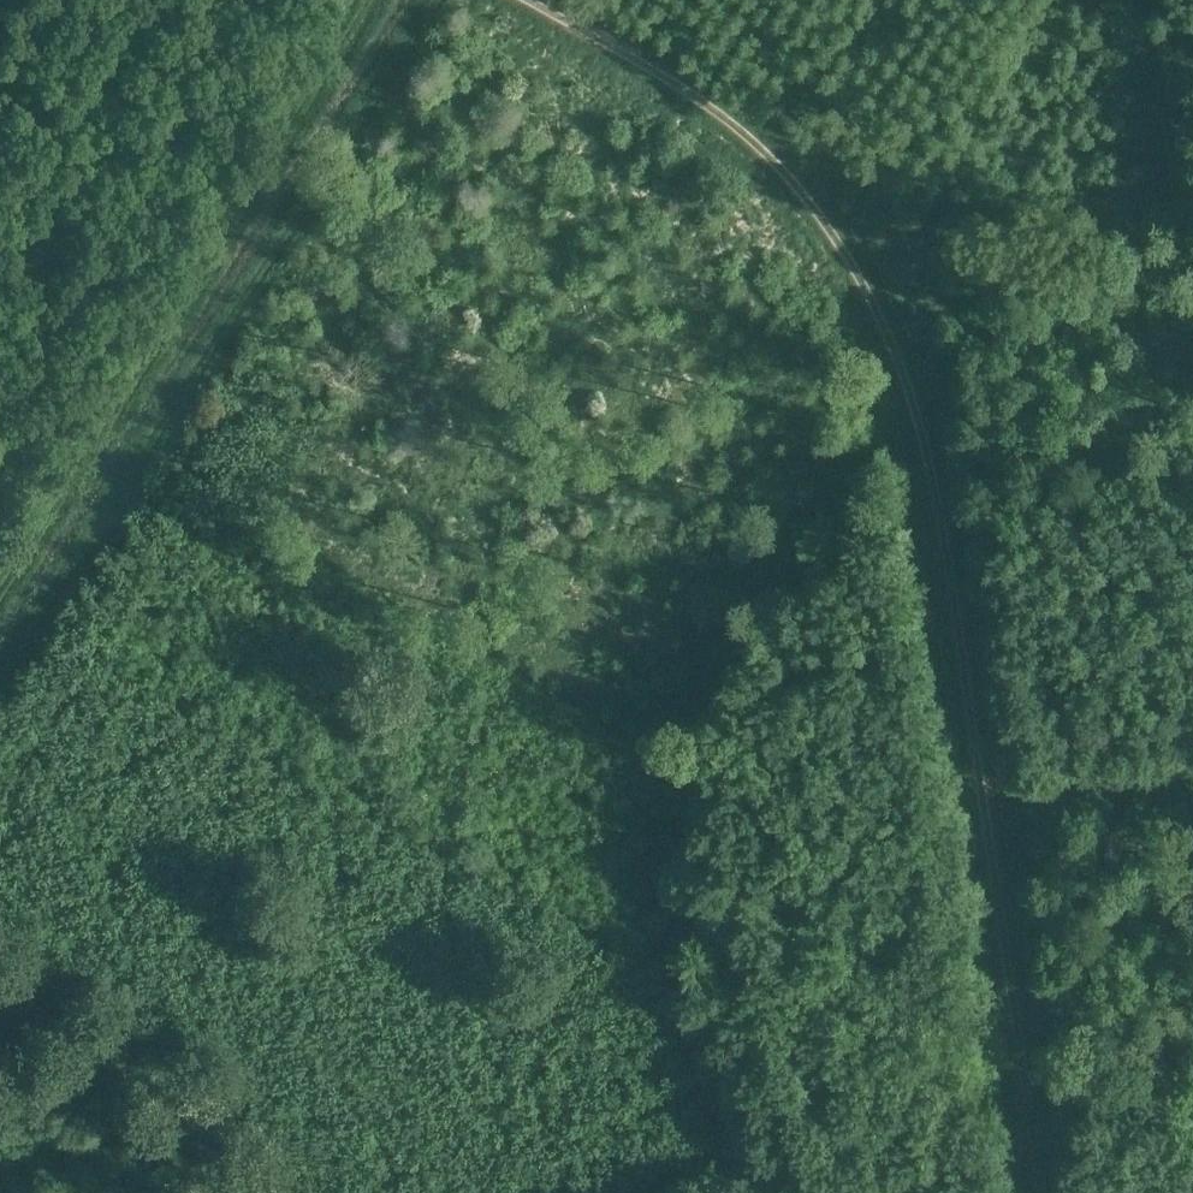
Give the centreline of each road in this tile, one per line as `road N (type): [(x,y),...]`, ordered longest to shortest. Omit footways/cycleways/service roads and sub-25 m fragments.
road 1 (track): [(1042,1192),(953,600),(927,455),(890,329),(856,264),(794,179),(699,95),(527,0)]
road 2 (track): [(0,677),(430,0)]
road 3 (track): [(0,599),(377,0)]
road 4 (track): [(1192,769),(981,796)]

